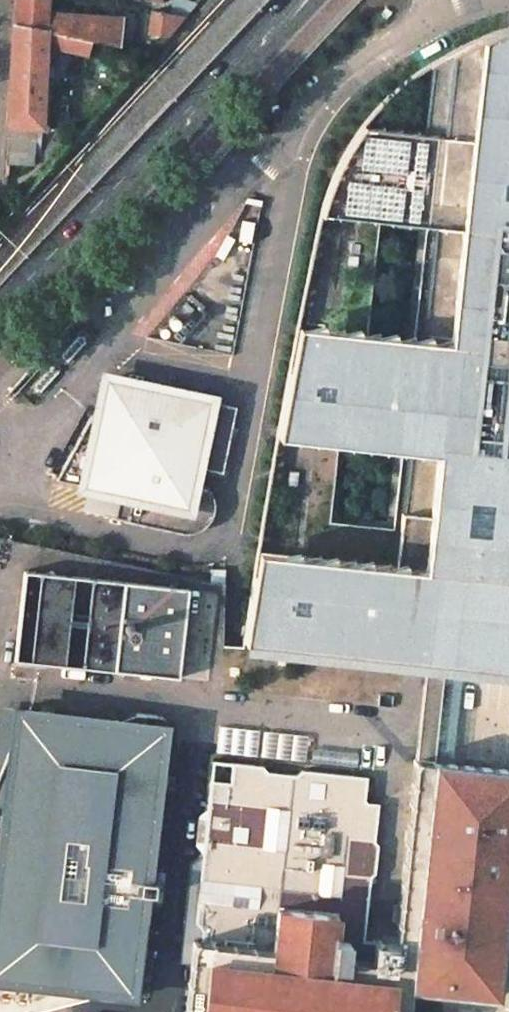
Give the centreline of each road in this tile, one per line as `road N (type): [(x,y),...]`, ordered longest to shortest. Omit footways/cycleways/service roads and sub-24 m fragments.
road 1 (secondary): [(292,0),(0,323)]

